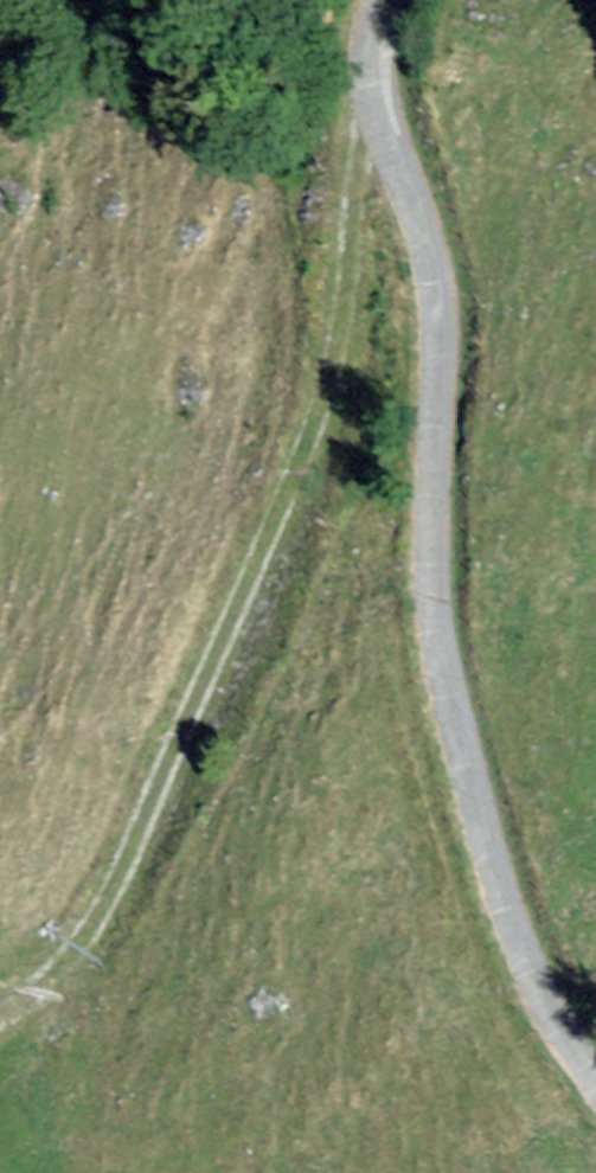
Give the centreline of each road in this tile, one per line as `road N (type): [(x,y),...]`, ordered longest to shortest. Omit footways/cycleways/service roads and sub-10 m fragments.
road 1 (unclassified): [(595,1094),(531,990),(436,667),(440,353),(412,194),(374,93),(390,0)]
road 2 (track): [(0,1037),(16,1033),(96,928),(337,361),(374,93)]

